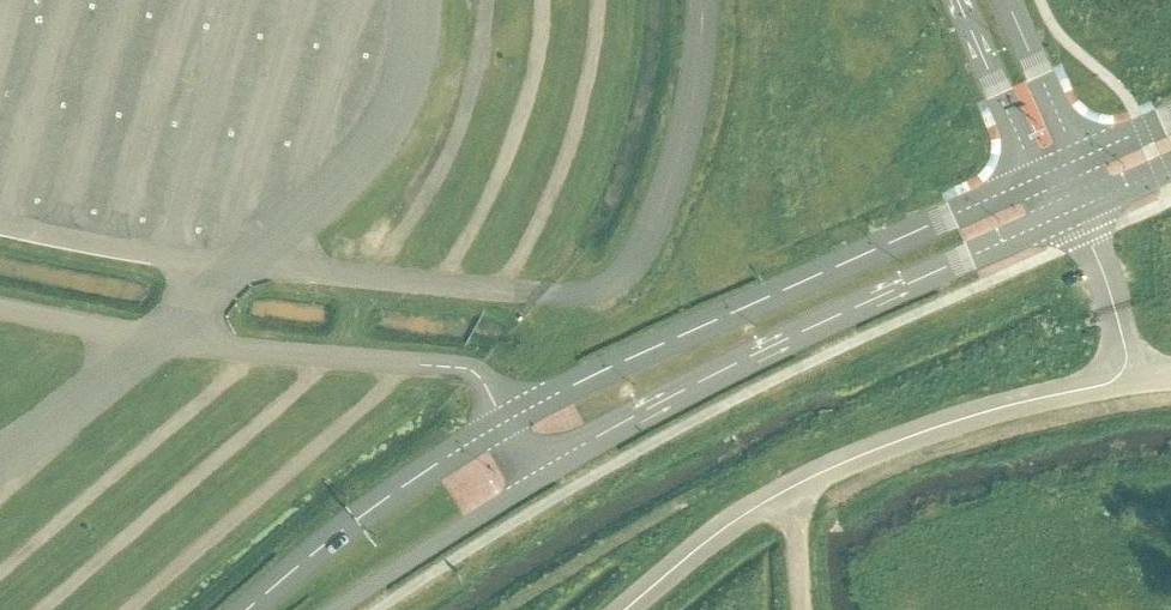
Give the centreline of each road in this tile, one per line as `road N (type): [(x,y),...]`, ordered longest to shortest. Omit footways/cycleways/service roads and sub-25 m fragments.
road 1 (tertiary): [(1038,178),(638,354),(509,420),(400,487),(247,609)]
road 2 (tertiary): [(334,609),(673,401),(806,330),(1079,207)]
road 3 (tertiary): [(959,0),(1038,178)]
road 4 (tertiary): [(1080,158),(1008,0)]

